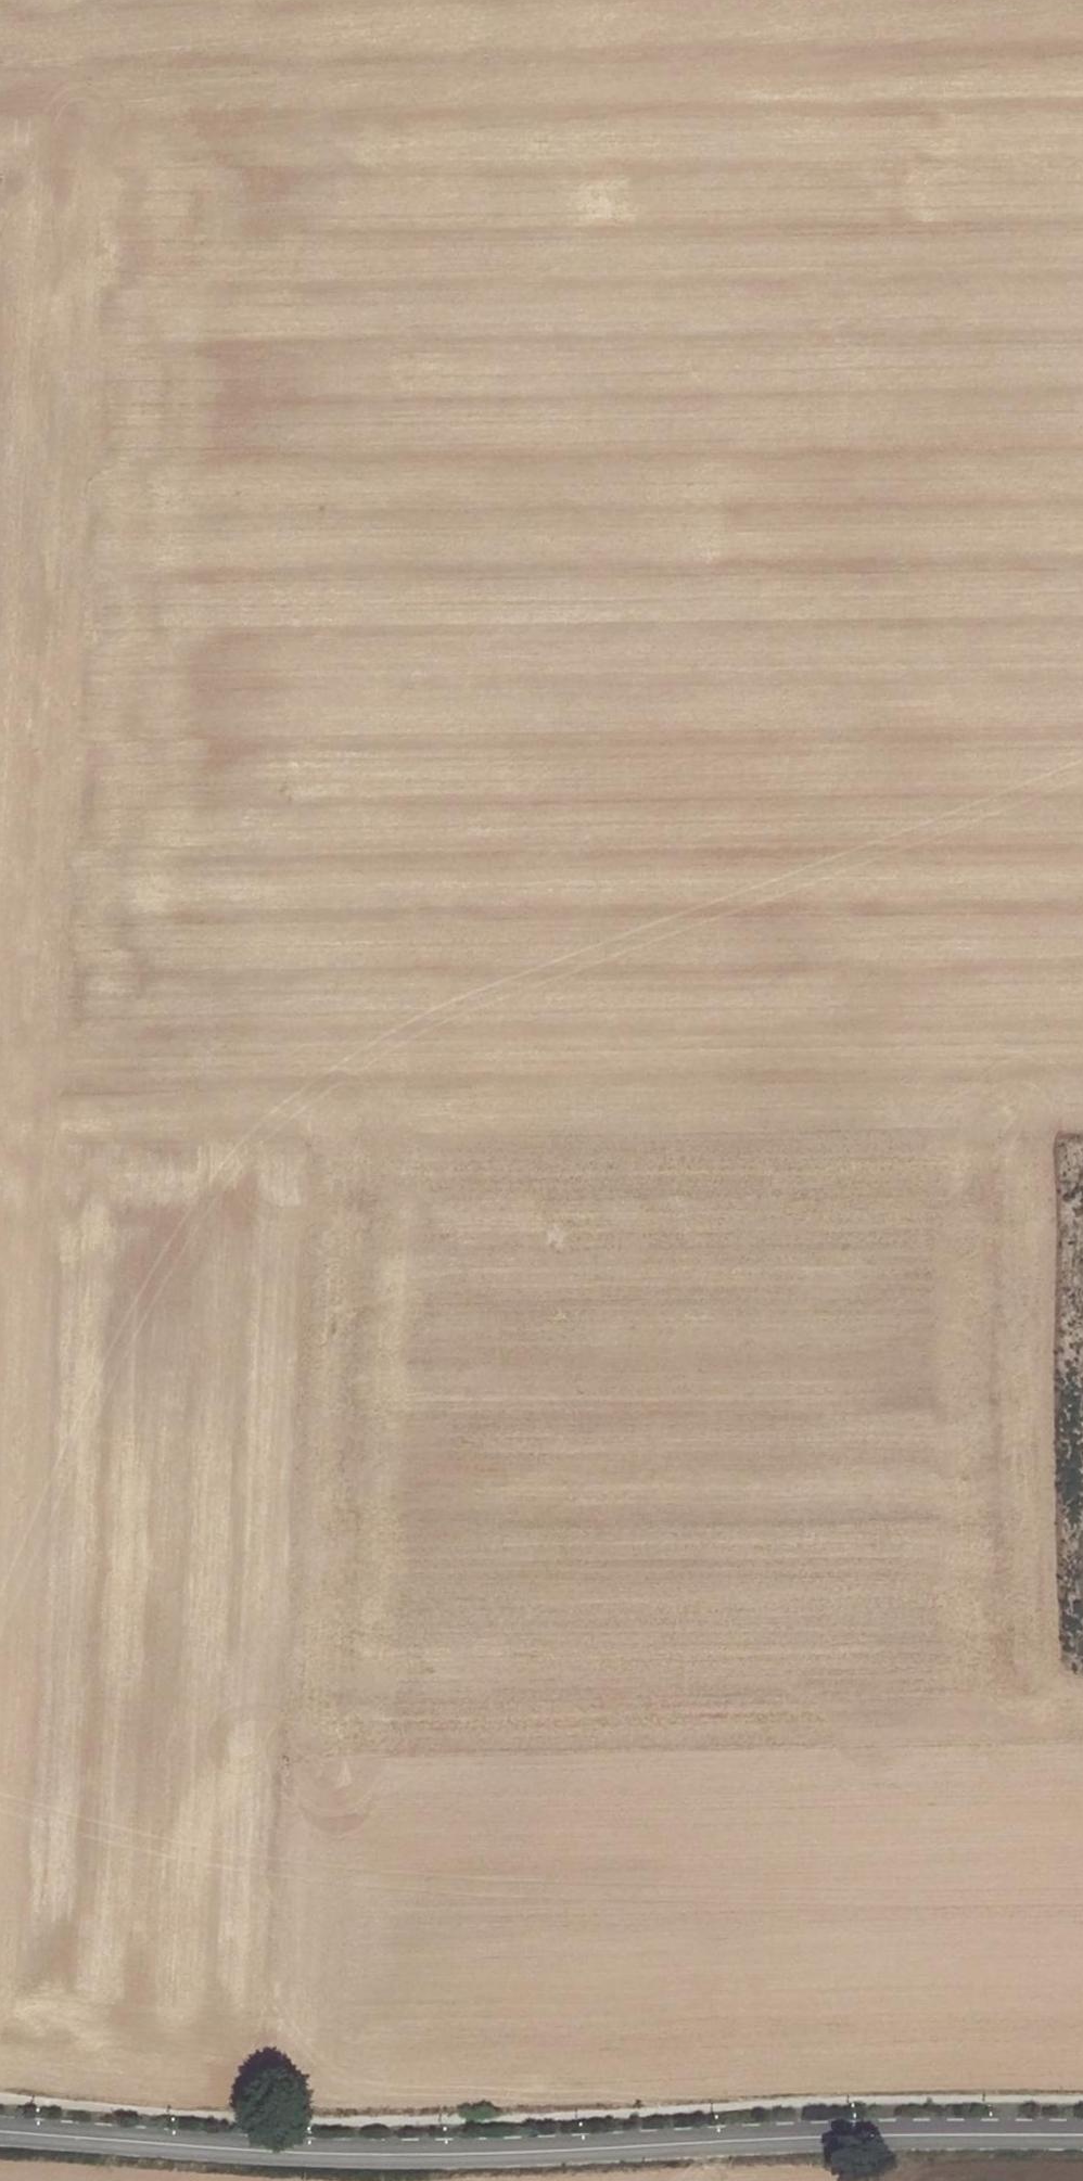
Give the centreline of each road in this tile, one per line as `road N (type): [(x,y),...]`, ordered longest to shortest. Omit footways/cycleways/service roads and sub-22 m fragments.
road 1 (tertiary): [(0,2137),(308,2153),(1082,2152)]

